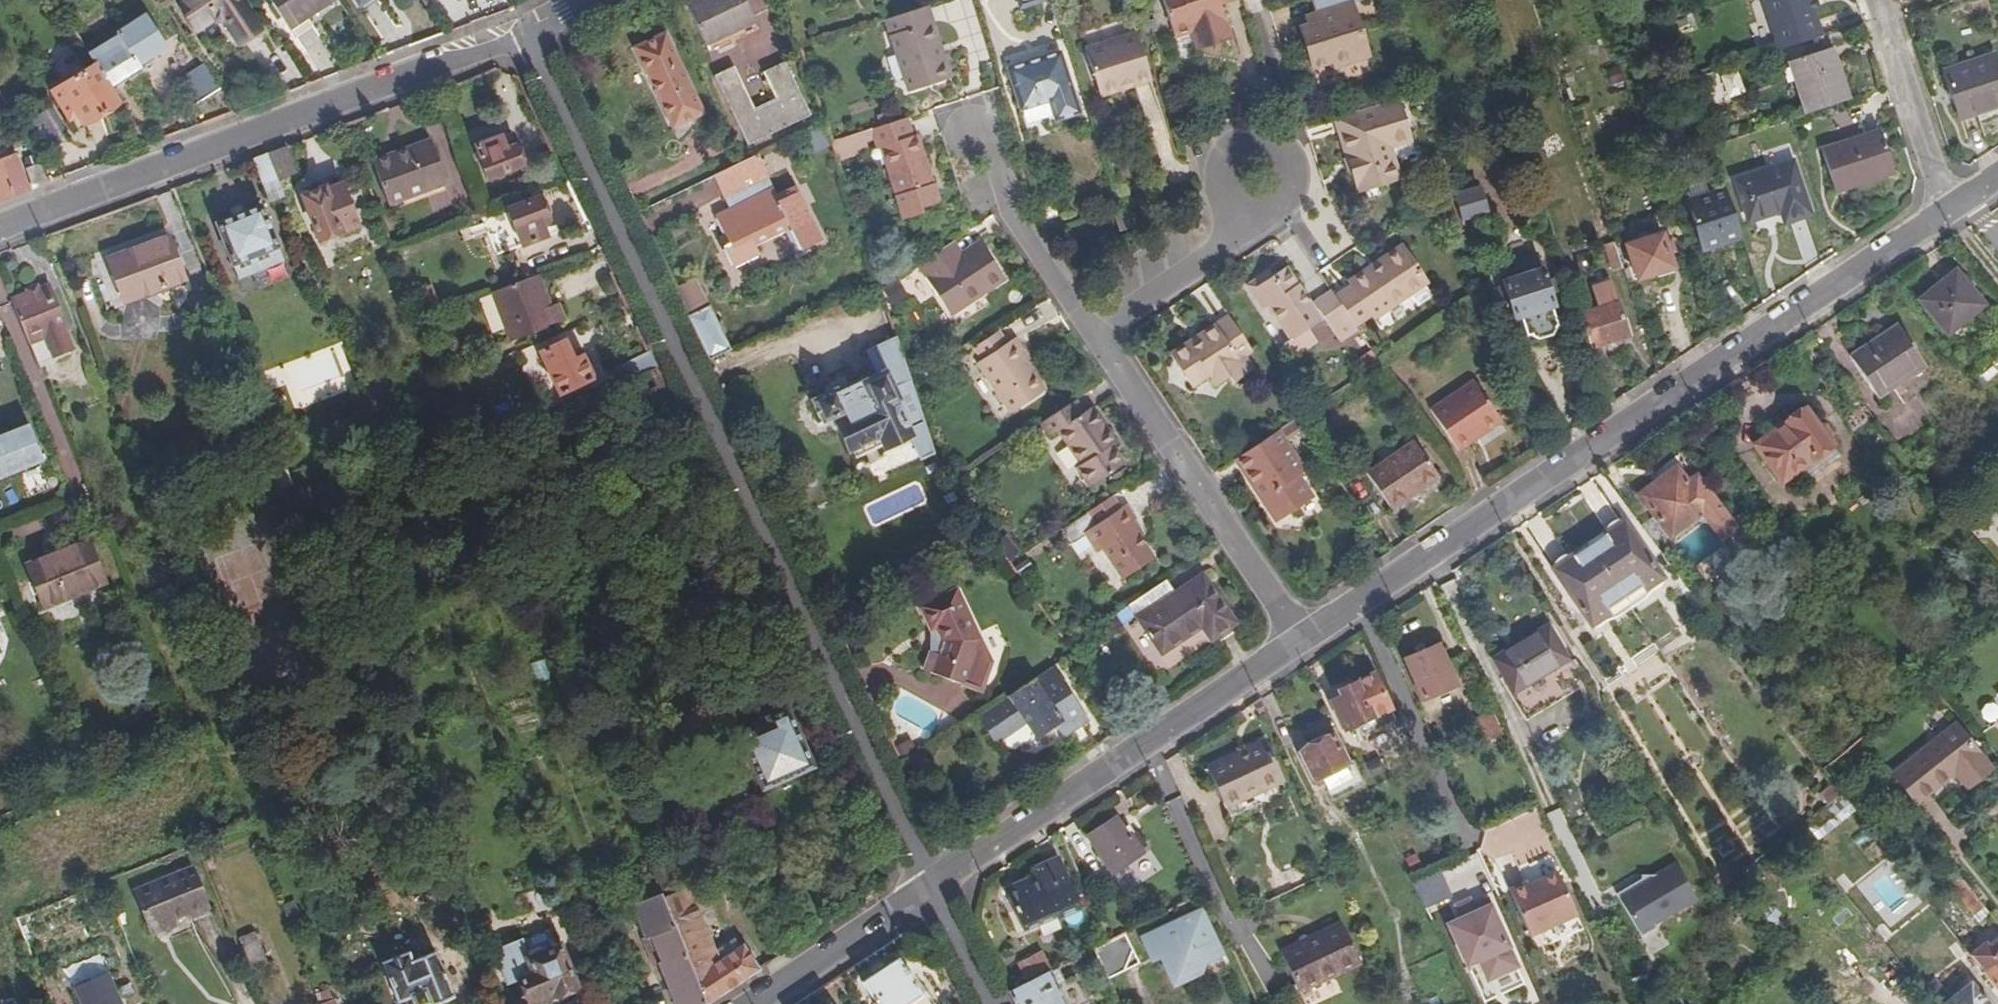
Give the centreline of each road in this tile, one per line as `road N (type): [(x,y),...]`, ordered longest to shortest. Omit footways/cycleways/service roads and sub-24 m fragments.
road 1 (residential): [(931,885),(1947,212)]
road 2 (residential): [(528,34),(931,885)]
road 3 (residential): [(0,226),(528,34)]
road 4 (residential): [(1947,212),(1876,0)]
road 5 (residential): [(755,1003),(931,885)]
road 6 (residential): [(931,885),(986,1003)]

